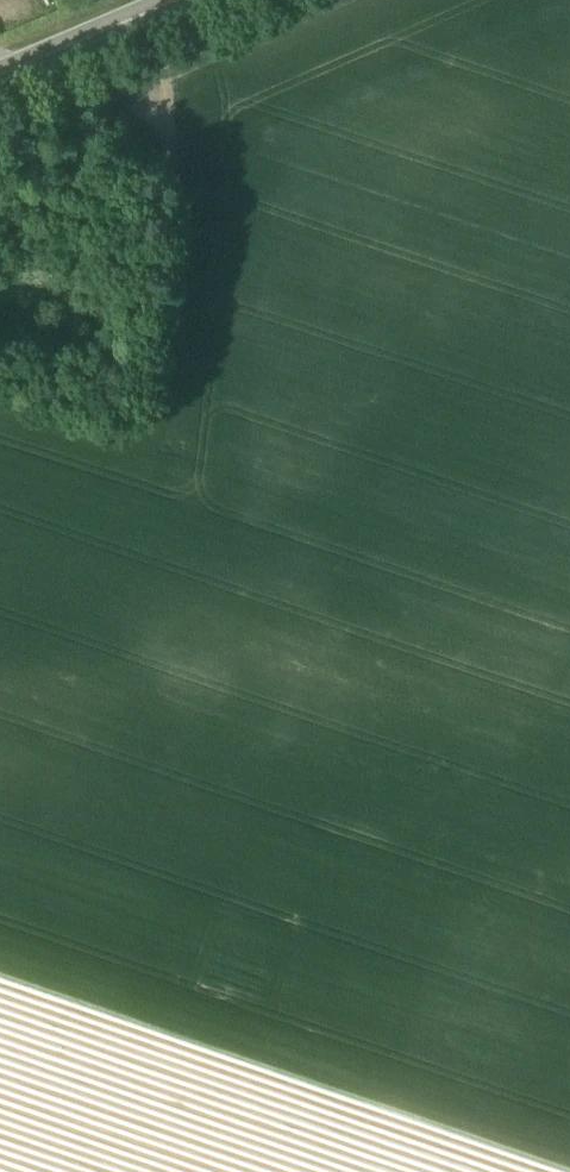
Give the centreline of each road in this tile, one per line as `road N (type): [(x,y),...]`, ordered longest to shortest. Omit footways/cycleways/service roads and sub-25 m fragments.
road 1 (secondary): [(0,84),(207,0)]

